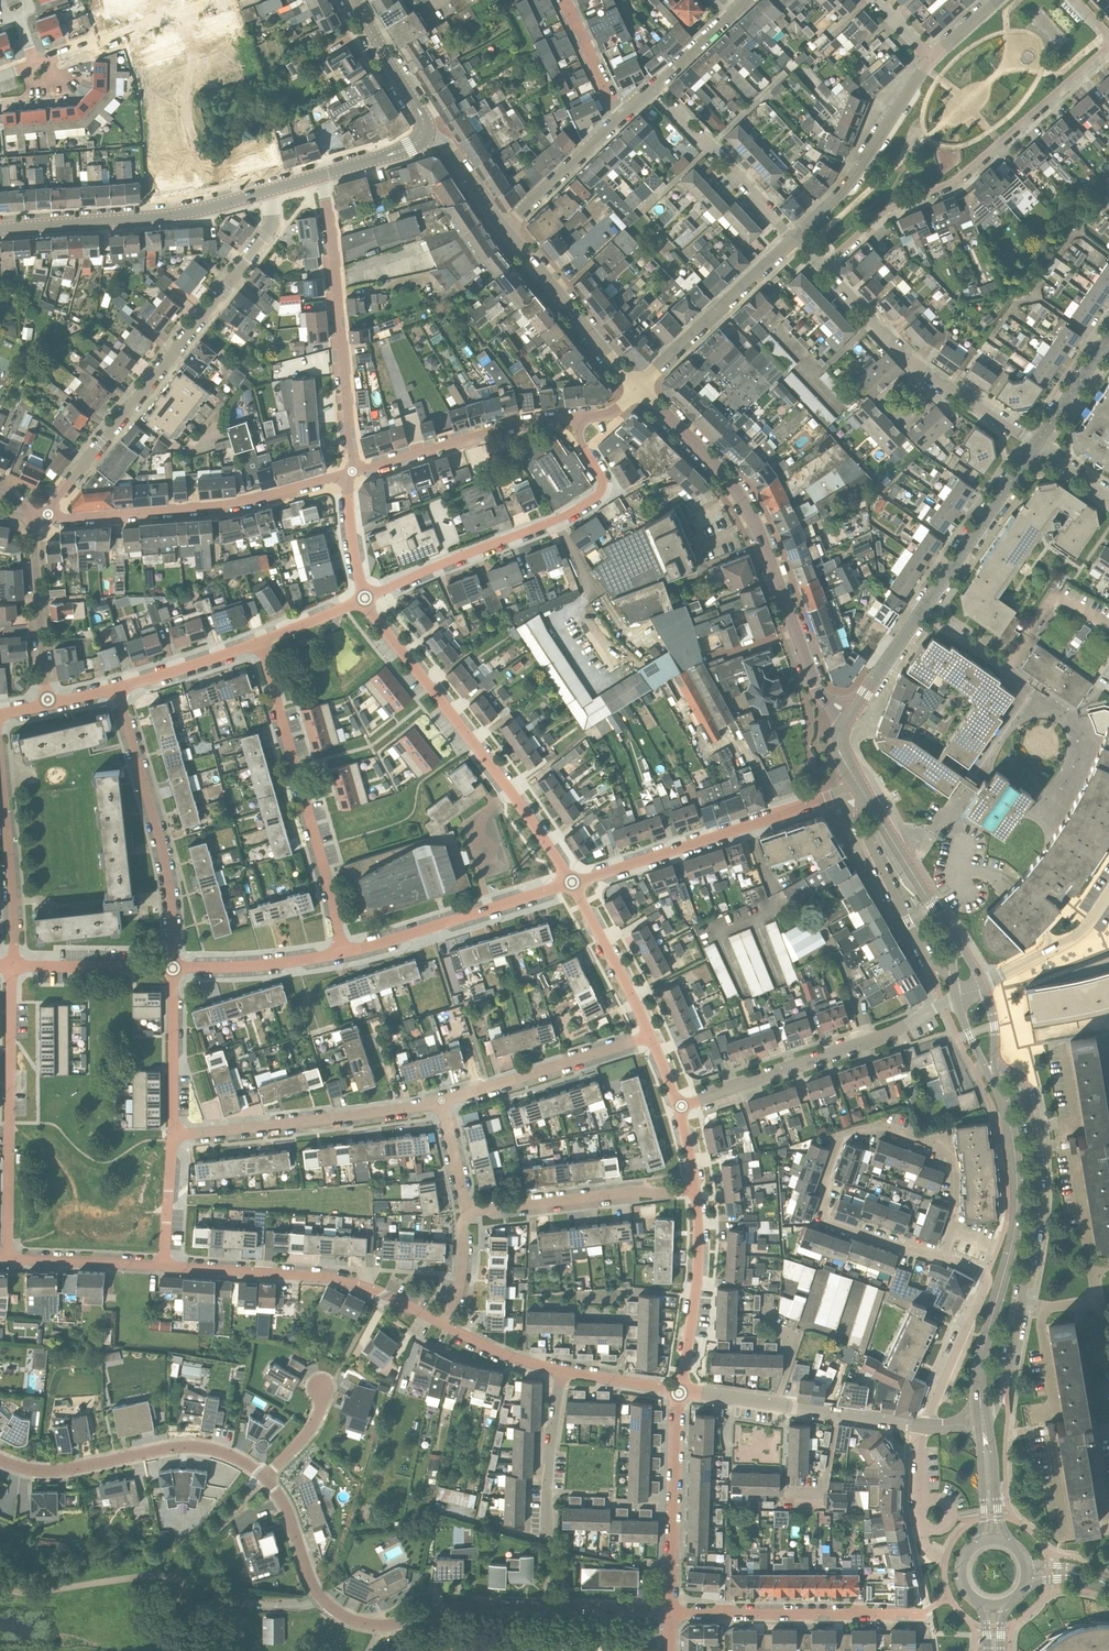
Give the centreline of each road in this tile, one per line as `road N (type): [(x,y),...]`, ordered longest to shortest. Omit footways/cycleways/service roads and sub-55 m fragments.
road 1 (residential): [(670,1610),(471,1605),(398,1624),(356,1622),(315,1589),(289,1514),(265,1477)]
road 2 (residential): [(40,516),(265,238),(273,216),(269,191)]
road 3 (residential): [(953,1230),(955,1170),(948,1150),(885,1127),(842,1134),(821,1216),(941,1258)]
road 4 (residential): [(850,715),(815,686),(738,492),(637,388)]
road 5 (residential): [(824,267),(884,213),(958,178),(1108,46)]
road 6 (residential): [(573,880),(365,598)]
road 7 (residential): [(365,598),(600,495),(604,476),(578,417)]
road 8 (tertiary): [(850,715),(1036,445)]
road 9 (residential): [(336,954),(261,641)]
road 10 (residential): [(40,516),(229,505),(348,474)]
road 11 (residential): [(573,880),(861,787)]
road 12 (residential): [(680,1106),(874,1040),(957,997)]
road 13 (residential): [(348,474),(321,177)]
road 14 (residential): [(8,1259),(13,966)]
road 15 (residential): [(444,1325),(347,1281),(163,1266)]
road 16 (residential): [(174,966),(169,880),(117,686)]
road 17 (residential): [(1036,445),(906,361),(824,267)]
road 18 (residential): [(265,1477),(203,1447),(54,1471),(0,1459)]
road 19 (tertiary): [(0,229),(167,217),(269,191)]
road 20 (residential): [(174,1134),(442,1102)]
road 21 (residential): [(670,1610),(923,1612)]
road 22 (residential): [(336,954),(573,880)]
road 23 (residential): [(922,1426),(681,1390)]
road 24 (residential): [(348,474),(512,425),(578,417)]
road 25 (residential): [(466,1212),(695,1189)]
road 26 (residential): [(796,239),(846,187),(933,59)]
road 27 (residential): [(861,787),(857,816),(933,965),(955,981)]
road 28 (residential): [(442,1102),(653,1035)]
road 29 (residential): [(670,1610),(681,1390)]
road 30 (residential): [(637,388),(796,239)]
road 31 (residential): [(922,1426),(988,1275),(941,1258)]
road 32 (residential): [(637,388),(503,228)]
road 33 (residential): [(652,88),(796,239)]
road 34 (residential): [(681,1390),(698,1279),(695,1189)]
road 35 (residential): [(13,966),(0,766)]
road 36 (tertiary): [(997,1085),(1018,1184),(1003,1281)]
road 37 (residential): [(35,64),(217,0)]
road 38 (residential): [(47,705),(35,543),(40,516)]
road 39 (residential): [(1021,1304),(1035,1221),(1032,1129)]
road 40 (residential): [(653,1035),(573,880)]
road 41 (tertiary): [(950,933),(861,787)]
road 42 (residential): [(174,1134),(174,966)]
road 43 (residential): [(547,1533),(561,1371)]
road 44 (residential): [(174,966),(336,954)]
road 45 (residential): [(13,966),(174,966)]
road 46 (residential): [(503,228),(620,121)]
road 47 (residential): [(983,985),(1079,933),(1108,895)]
road 48 (residential): [(163,1266),(8,1259)]
road 49 (residential): [(117,686),(261,641)]
road 50 (tertiary): [(425,133),(354,0)]
road 51 (tertiary): [(983,1425),(981,1359),(1003,1281)]
road 52 (residential): [(1108,1529),(1068,1534),(1052,1439)]
road 53 (residential): [(1080,1304),(1102,1437)]
road 54 (residential): [(620,121),(565,0)]
road 55 (residential): [(935,1556),(920,1513),(922,1426)]
road 56 (residential): [(163,1266),(174,1134)]
road 57 (residential): [(652,88),(748,0)]
road 58 (residential): [(983,1425),(1006,1386),(1021,1304)]
road 59 (tertiary): [(1036,445),(1108,340)]
road 60 (residential): [(365,598),(350,539),(348,474)]
road 61 (residential): [(561,1371),(444,1325)]
road 62 (residential): [(503,228),(451,151),(425,133)]
road 63 (residential): [(681,1390),(561,1371)]

